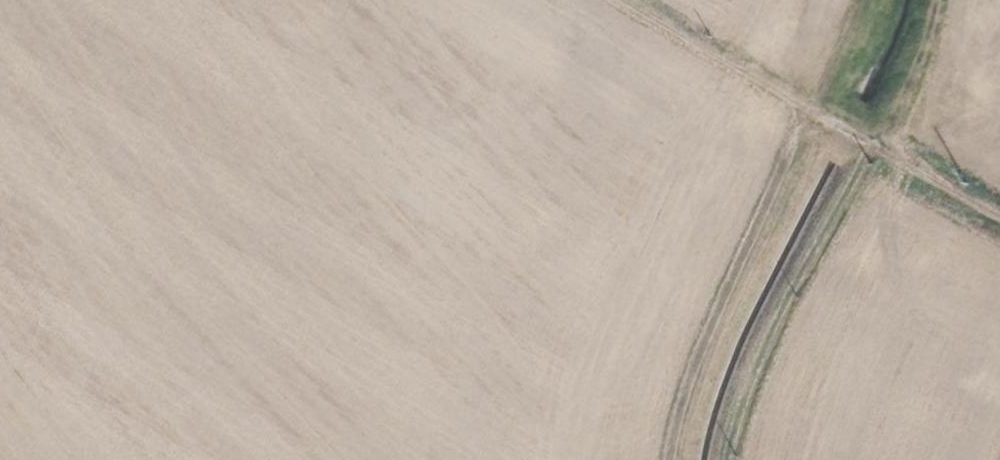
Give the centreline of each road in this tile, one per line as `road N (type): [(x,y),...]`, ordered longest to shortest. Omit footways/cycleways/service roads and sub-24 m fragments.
road 1 (track): [(812,115),(707,346),(676,459)]
road 2 (track): [(812,115),(628,0)]
road 3 (track): [(931,0),(925,46),(875,153)]
road 4 (track): [(999,218),(875,153)]

